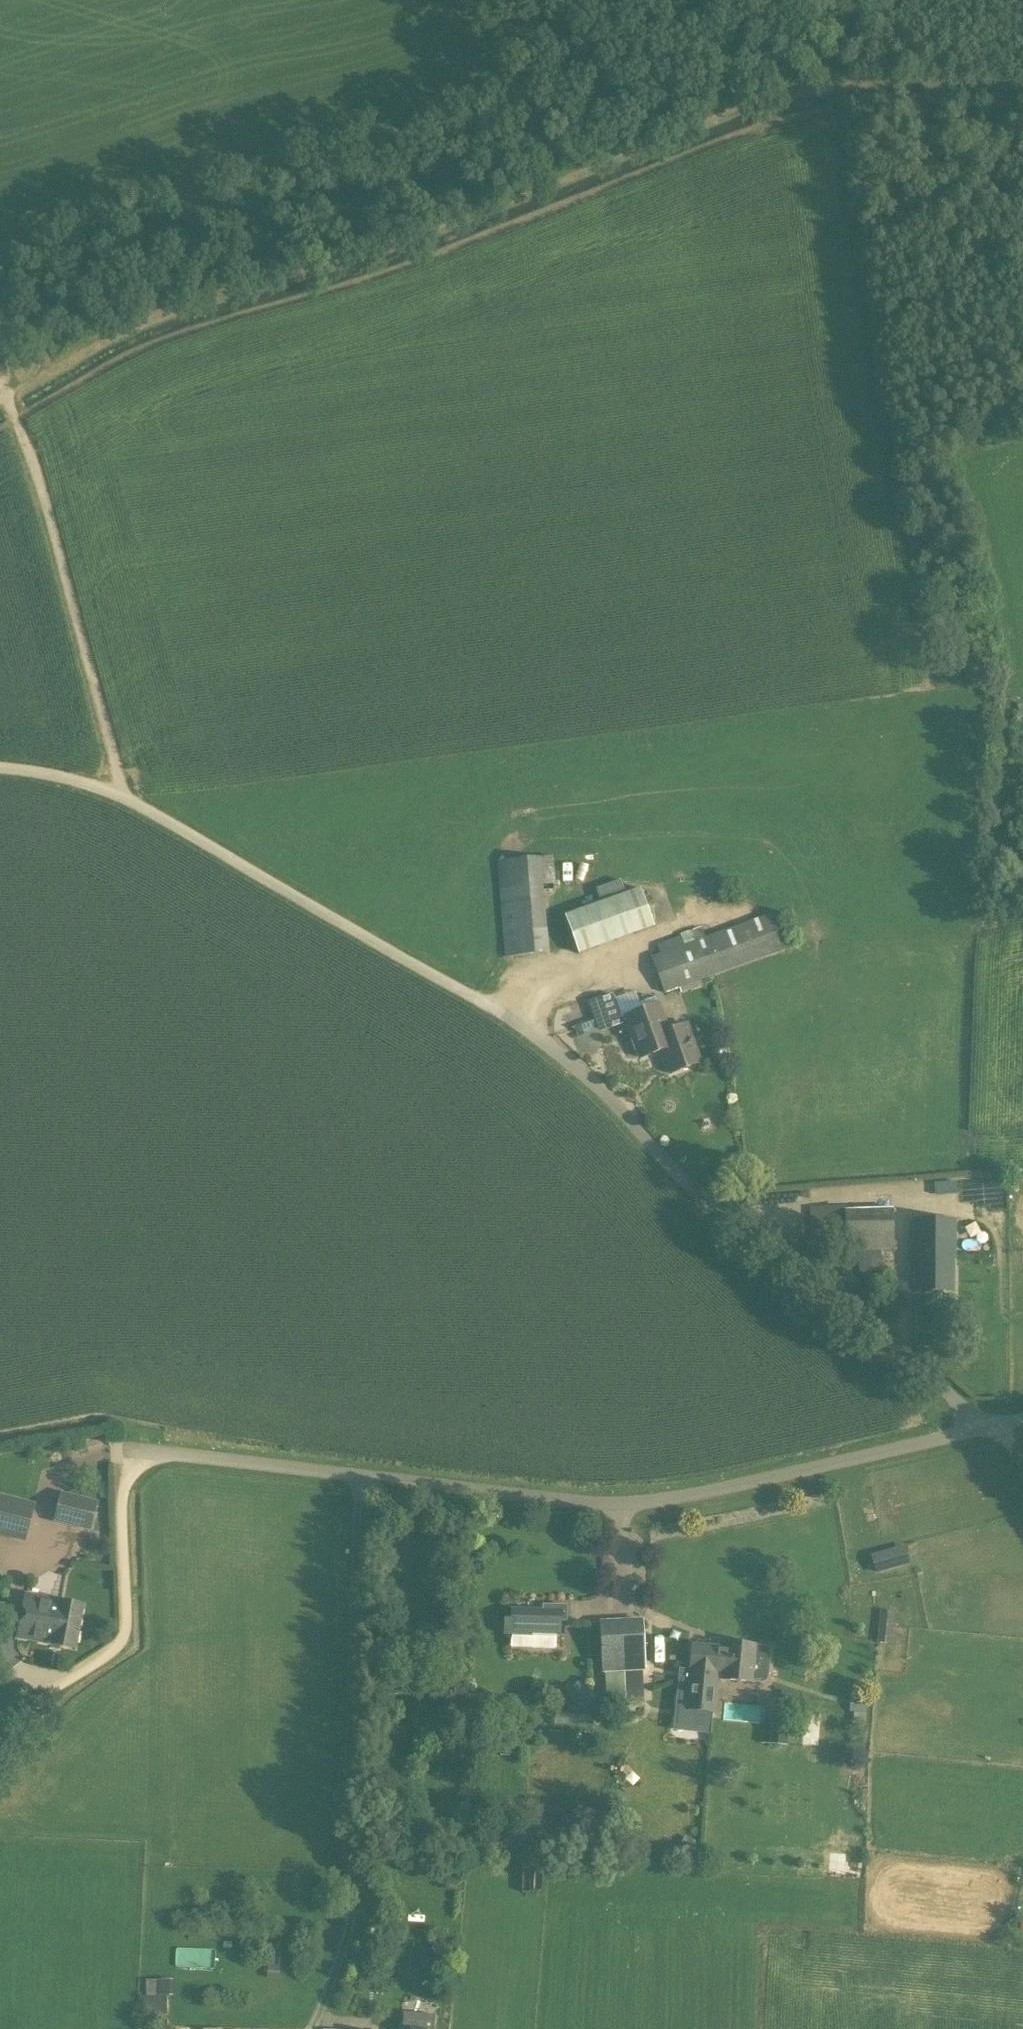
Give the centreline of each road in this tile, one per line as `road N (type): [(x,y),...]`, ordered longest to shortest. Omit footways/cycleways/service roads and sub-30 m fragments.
road 1 (unclassified): [(32,1707),(116,1642),(127,1620),(126,1472),(164,1452),(576,1501),(653,1496),(974,1427)]
road 2 (unclassified): [(974,1427),(901,1353),(698,1195),(593,1085),(504,1014)]
road 3 (track): [(715,0),(548,86),(170,195)]
road 4 (track): [(504,1014),(121,797)]
road 5 (track): [(121,797),(47,506),(4,398)]
road 6 (track): [(0,769),(121,797)]

